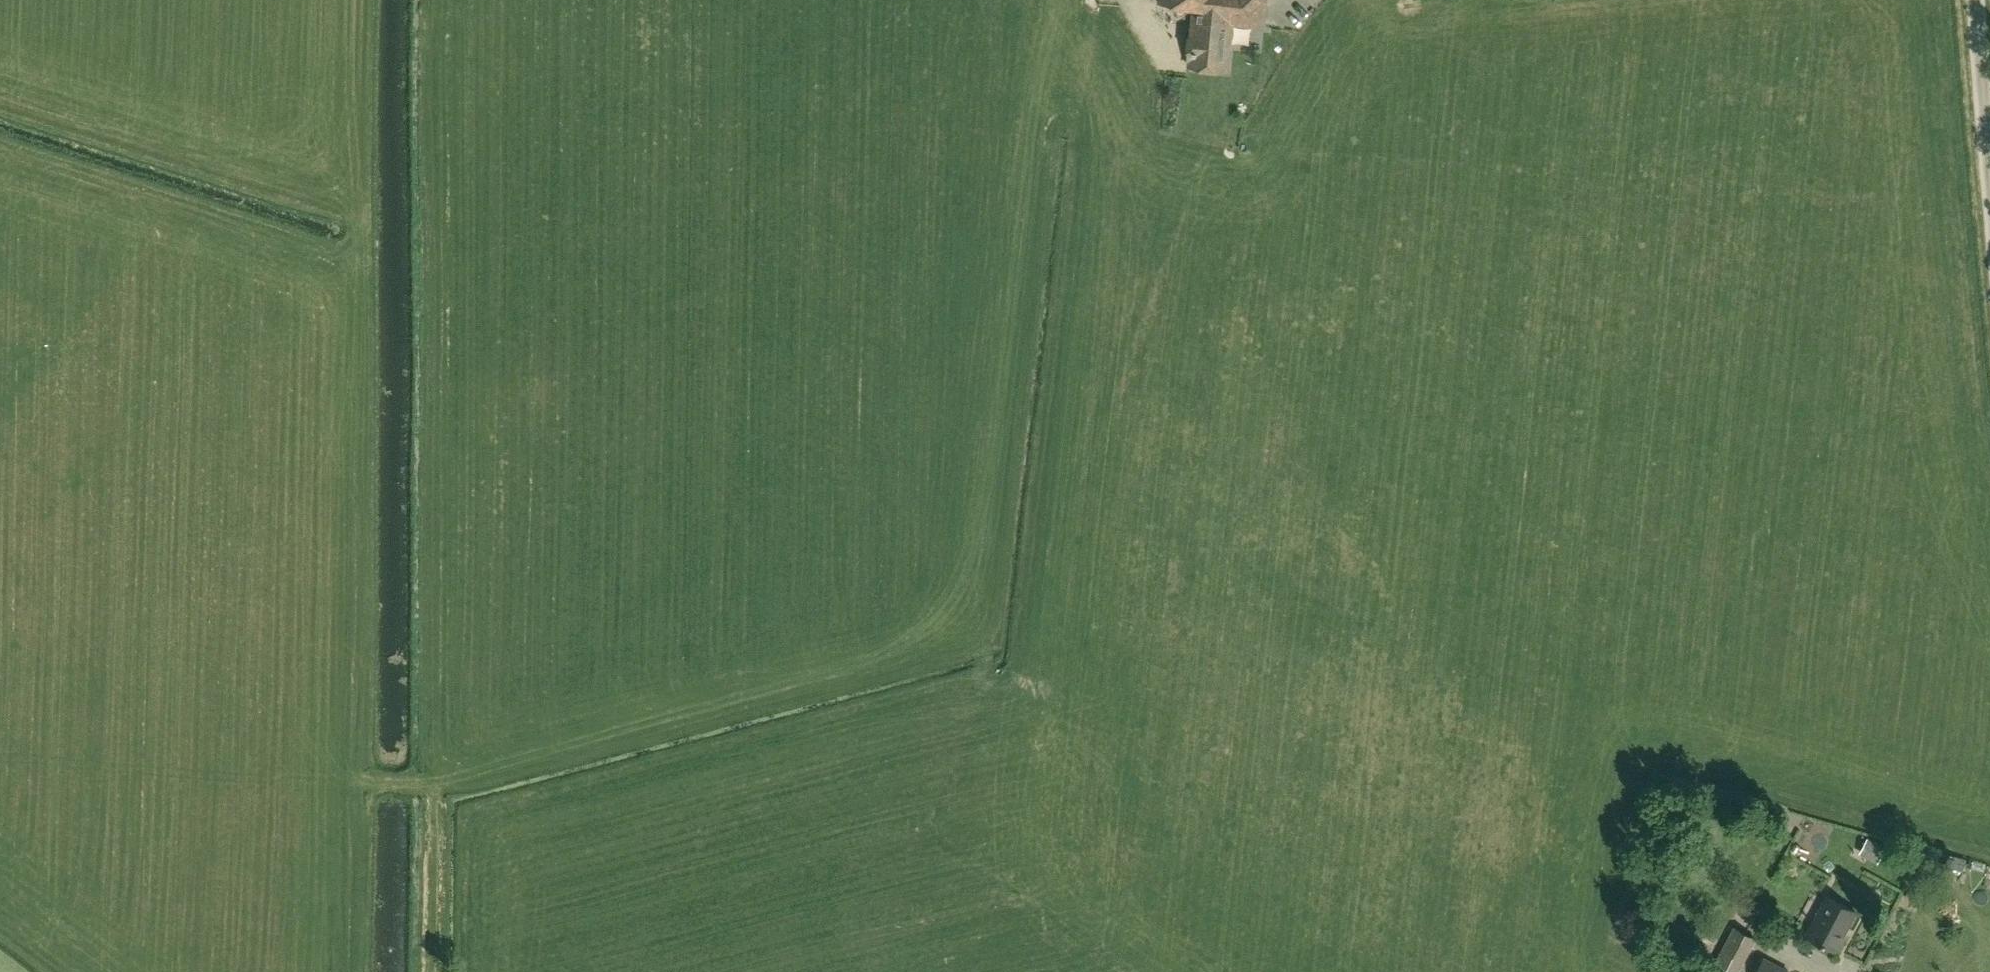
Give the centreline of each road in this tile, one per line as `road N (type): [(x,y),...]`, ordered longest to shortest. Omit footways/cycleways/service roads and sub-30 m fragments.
road 1 (track): [(429,971),(434,796)]
road 2 (unclassified): [(1989,148),(1976,0)]

